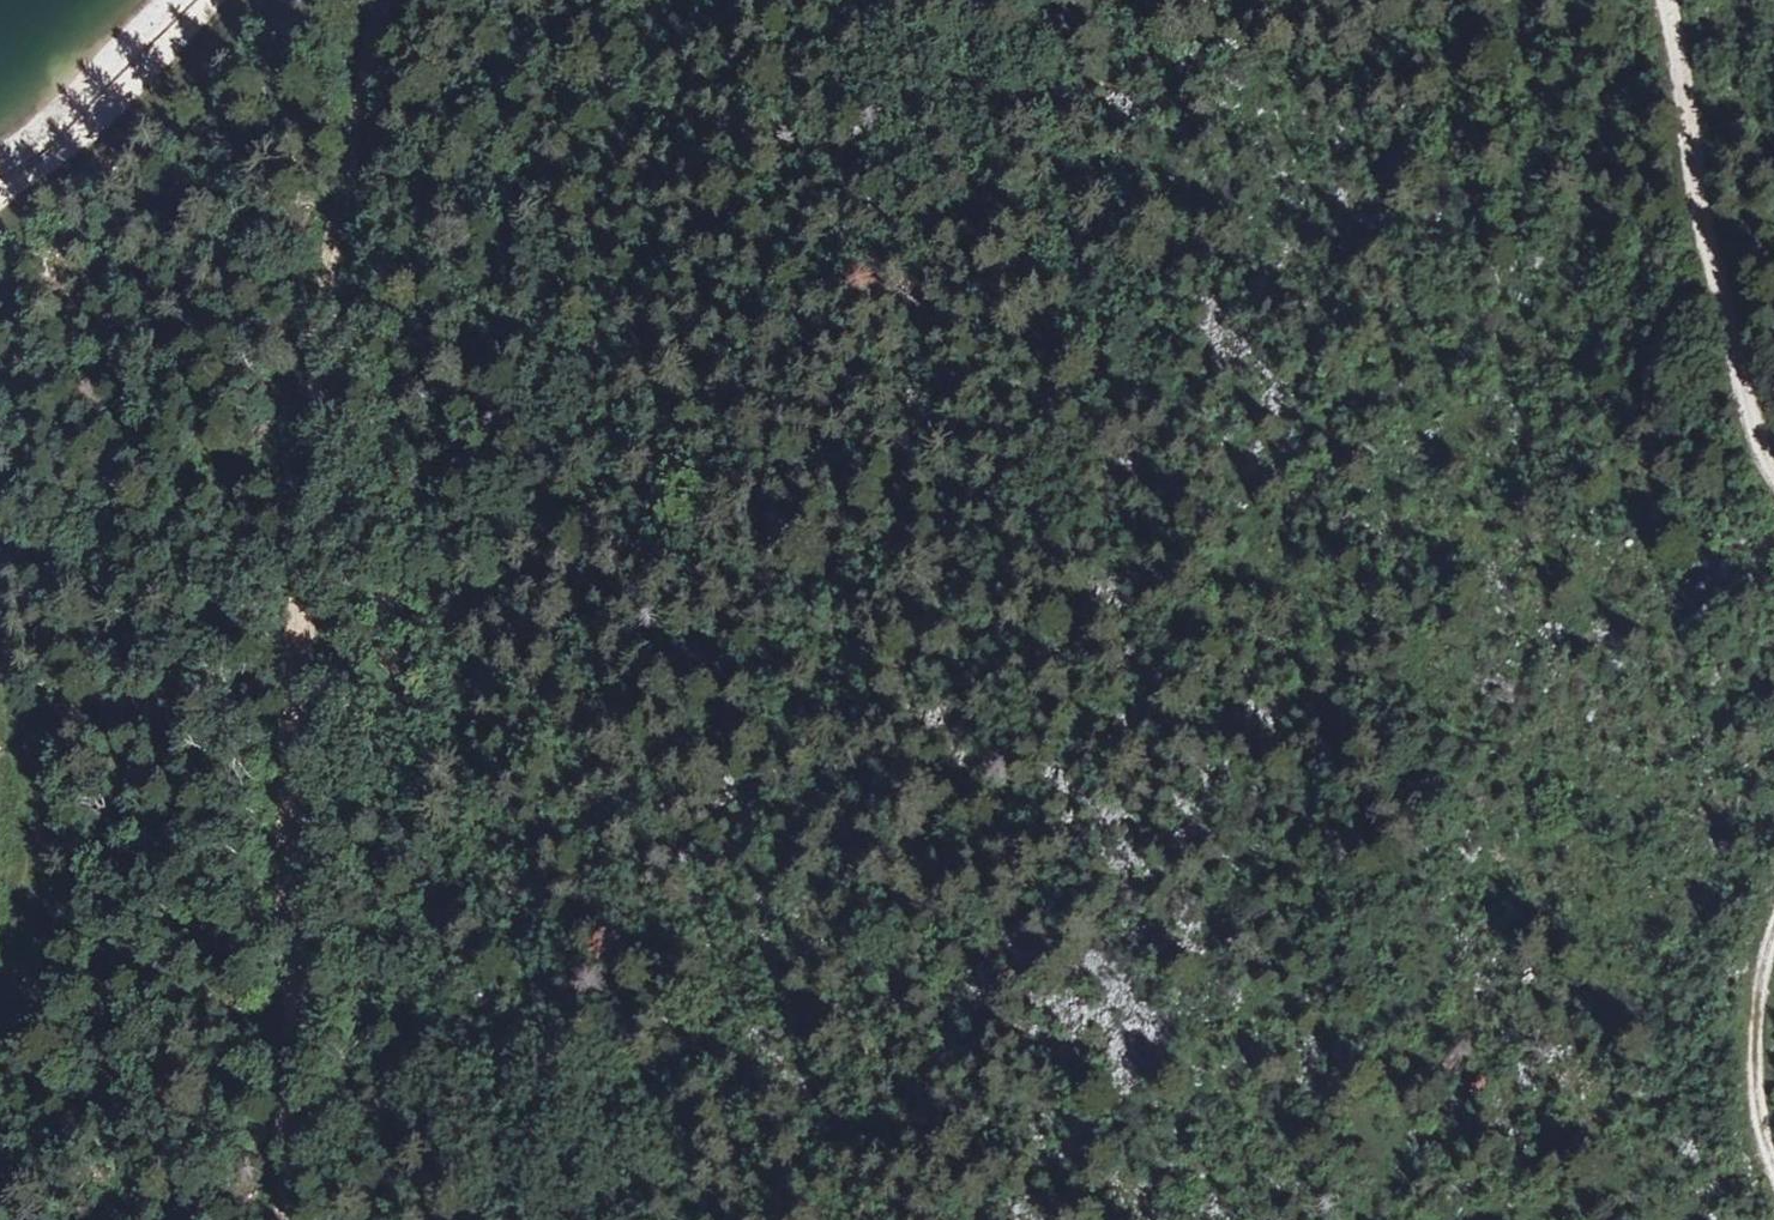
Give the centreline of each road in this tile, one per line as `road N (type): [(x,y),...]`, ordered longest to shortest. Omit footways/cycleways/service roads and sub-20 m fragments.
road 1 (track): [(1658,0),(1709,277),(1773,448)]
road 2 (track): [(220,0),(43,170),(0,189)]
road 3 (track): [(0,714),(39,910),(0,949)]
road 4 (track): [(1773,954),(1756,1008),(1773,1172)]

